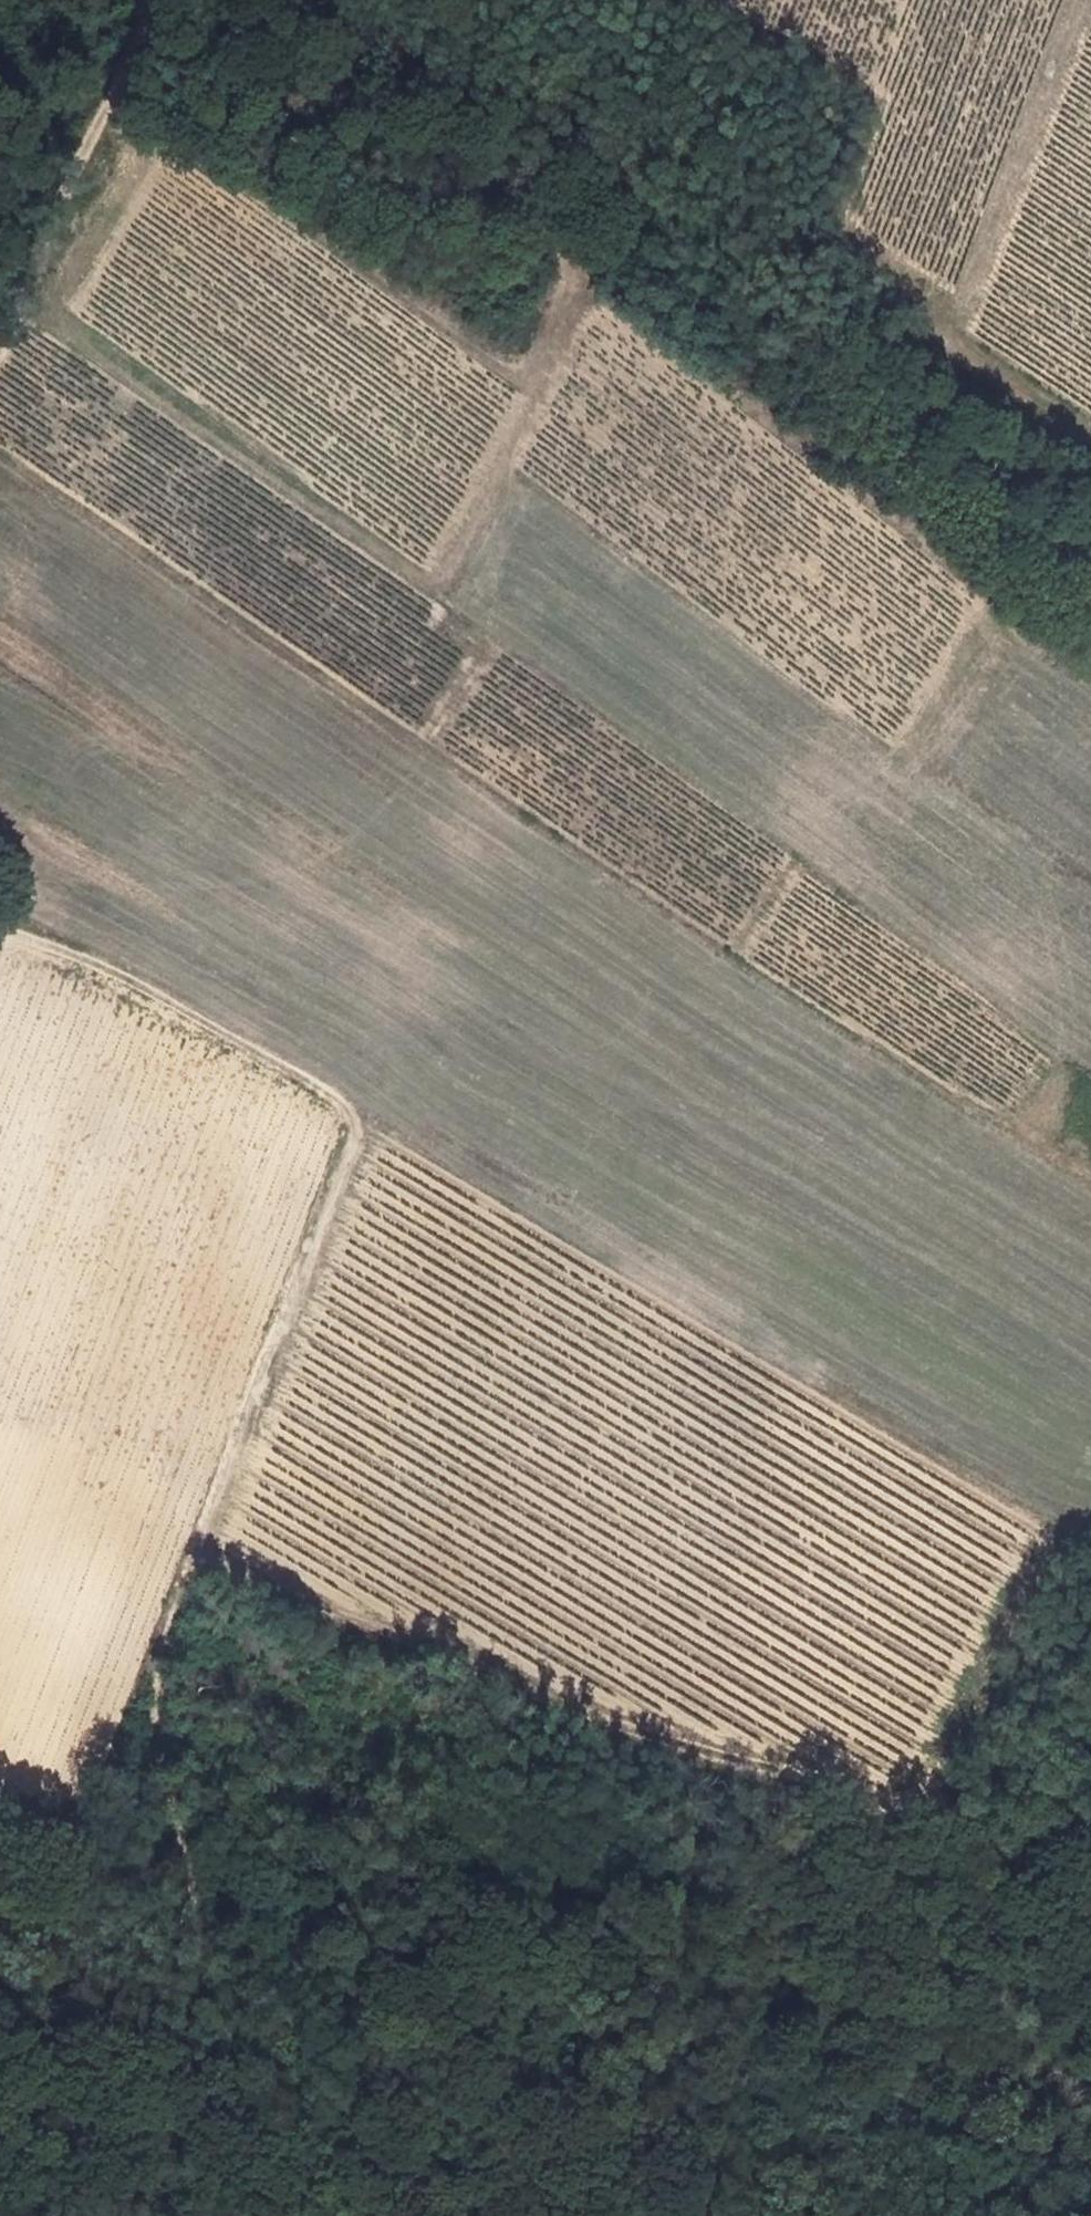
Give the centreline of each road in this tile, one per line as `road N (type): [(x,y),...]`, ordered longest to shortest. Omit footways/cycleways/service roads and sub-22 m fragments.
road 1 (track): [(145,2215),(187,1949),(163,1760),(200,1535),(355,1138),(328,1093),(0,916)]
road 2 (track): [(200,1535),(612,1720),(870,1780),(1090,1895)]
road 3 (track): [(154,0),(0,328)]

